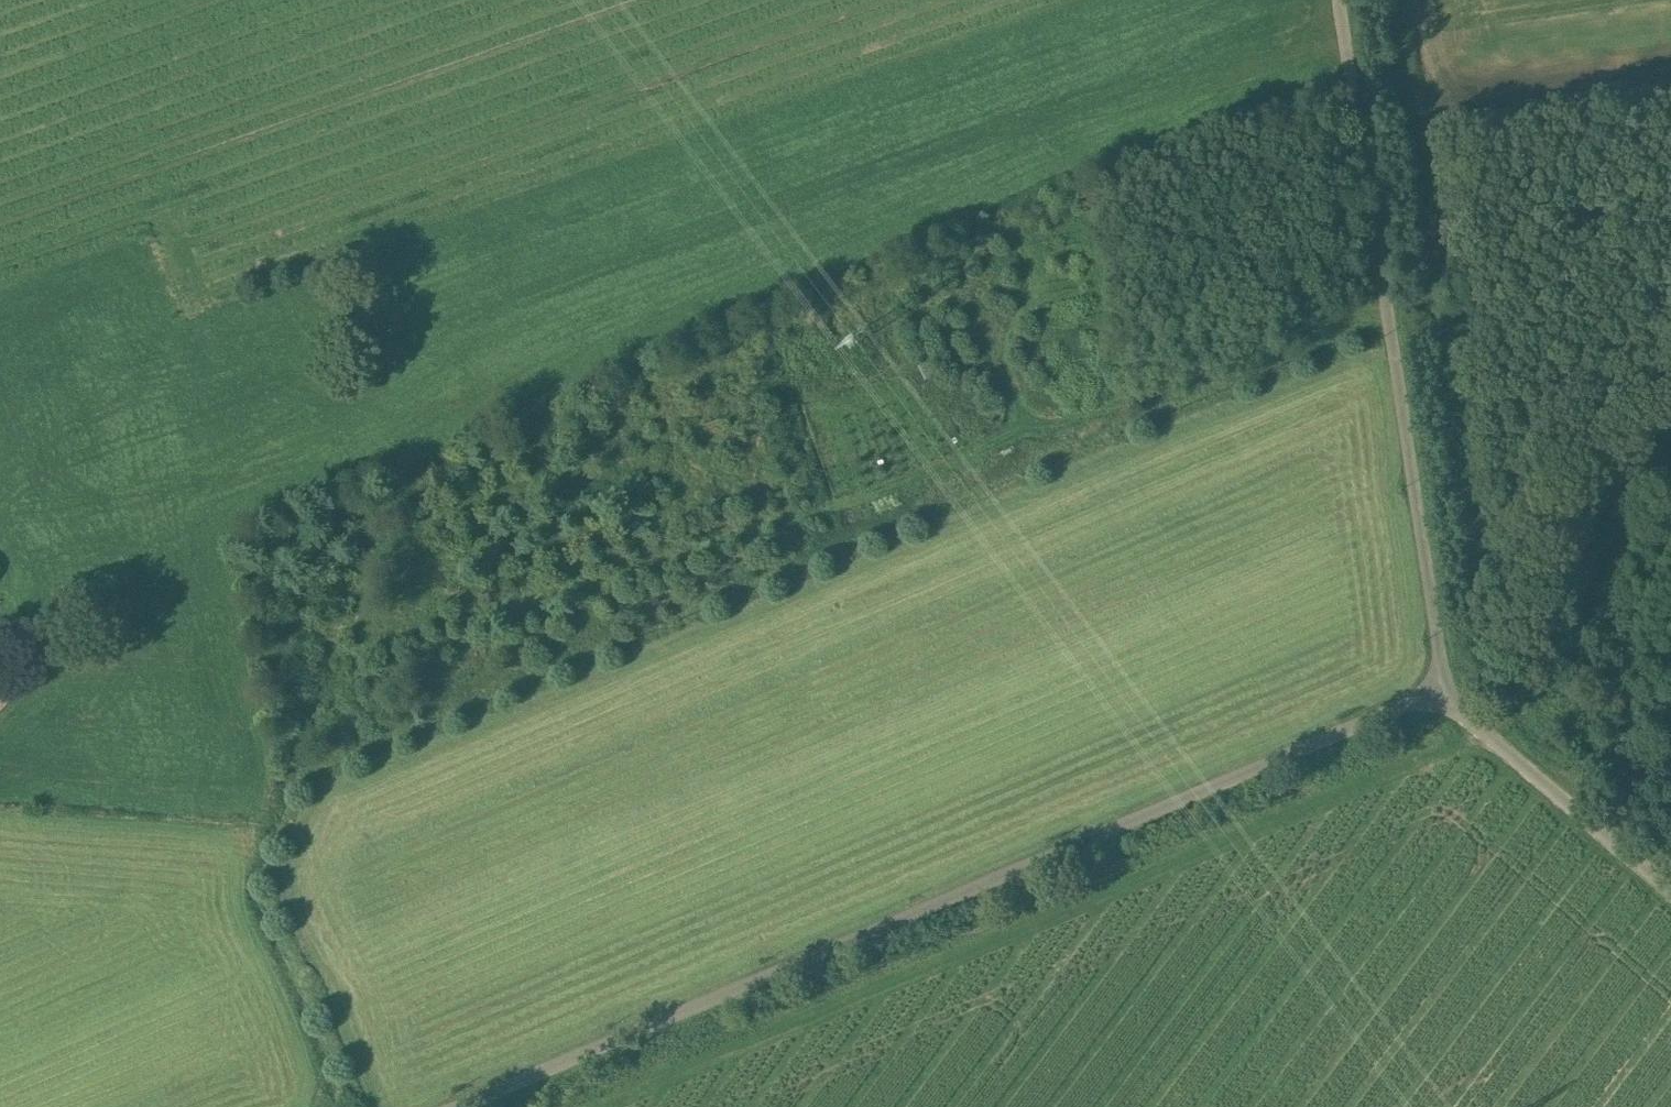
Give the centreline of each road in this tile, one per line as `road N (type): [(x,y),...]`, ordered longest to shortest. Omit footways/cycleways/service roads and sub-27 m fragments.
road 1 (unclassified): [(456,1106),(1423,703),(1452,707),(1670,892)]

